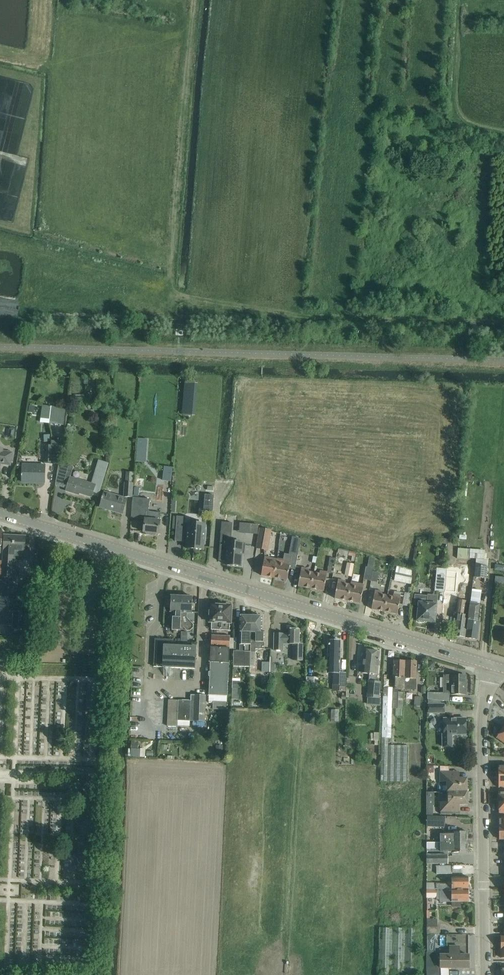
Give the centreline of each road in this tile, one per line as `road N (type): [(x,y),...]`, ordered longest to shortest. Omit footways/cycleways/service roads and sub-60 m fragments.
road 1 (tertiary): [(494,666),(0,513)]
road 2 (residential): [(485,974),(482,726),(494,666)]
road 3 (track): [(503,321),(303,318)]

